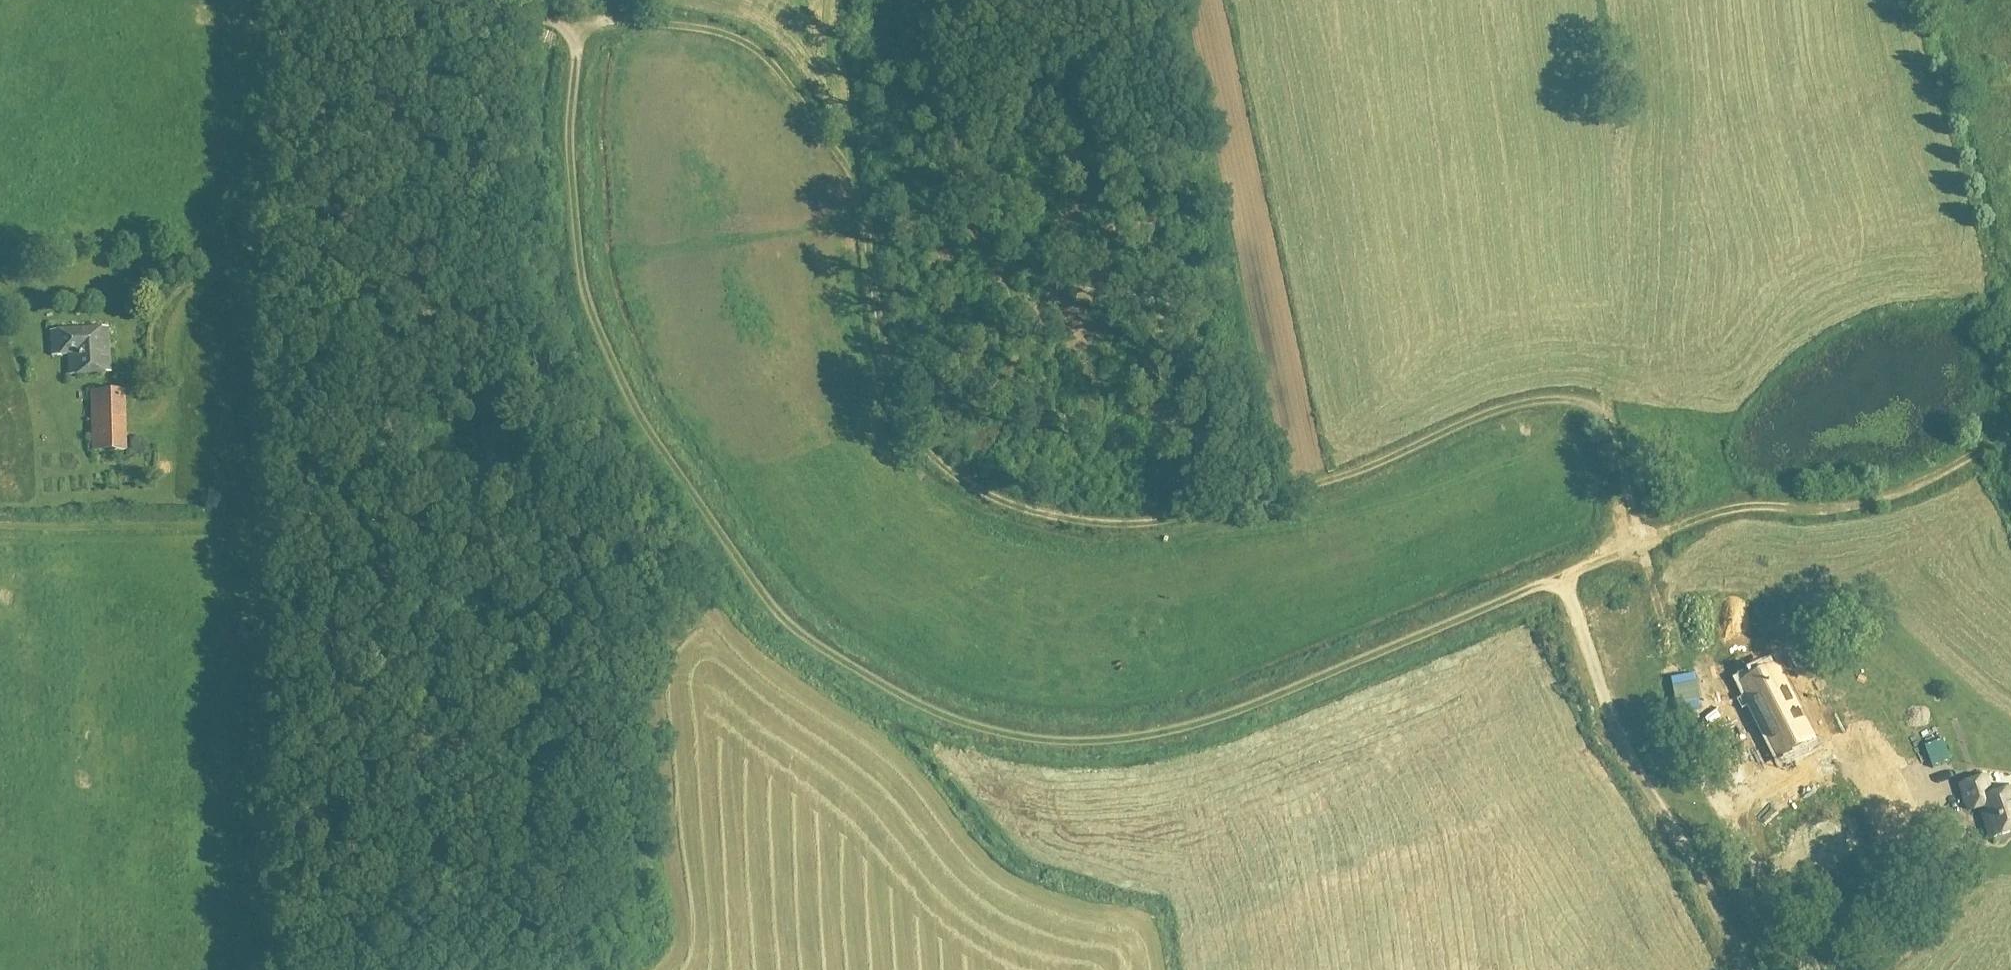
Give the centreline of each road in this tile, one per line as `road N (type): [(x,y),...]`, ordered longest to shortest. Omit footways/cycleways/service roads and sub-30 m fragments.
road 1 (track): [(1643,540),(1612,425),(1593,405),(1566,399),(1508,405),(1342,475),(1187,511),(1108,517),(1010,499),(938,456),(911,428),(895,382),(868,220),(844,159),(757,45),(711,28),(525,15)]
road 2 (track): [(1224,715),(1105,740),(1015,734),(905,697),(776,610),(654,441),(591,312),(571,178),(578,17)]
road 3 (track): [(0,529),(252,525),(269,508),(264,33),(282,22),(525,15)]
road 4 (track): [(1643,540),(1224,715)]
road 5 (unclassified): [(1748,969),(1613,722),(1560,575)]
road 6 (track): [(1643,540),(1743,503),(1842,507),(2010,442)]
road 7 (track): [(868,220),(985,174),(1210,168)]

